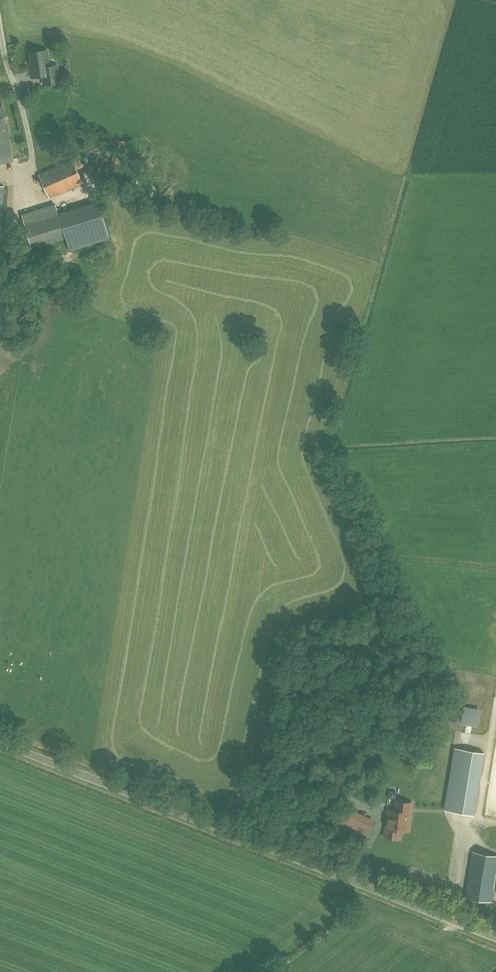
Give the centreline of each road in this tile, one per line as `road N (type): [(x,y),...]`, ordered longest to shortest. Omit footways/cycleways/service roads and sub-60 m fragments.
road 1 (unclassified): [(495,937),(0,741)]
road 2 (track): [(0,35),(34,163),(15,176)]

